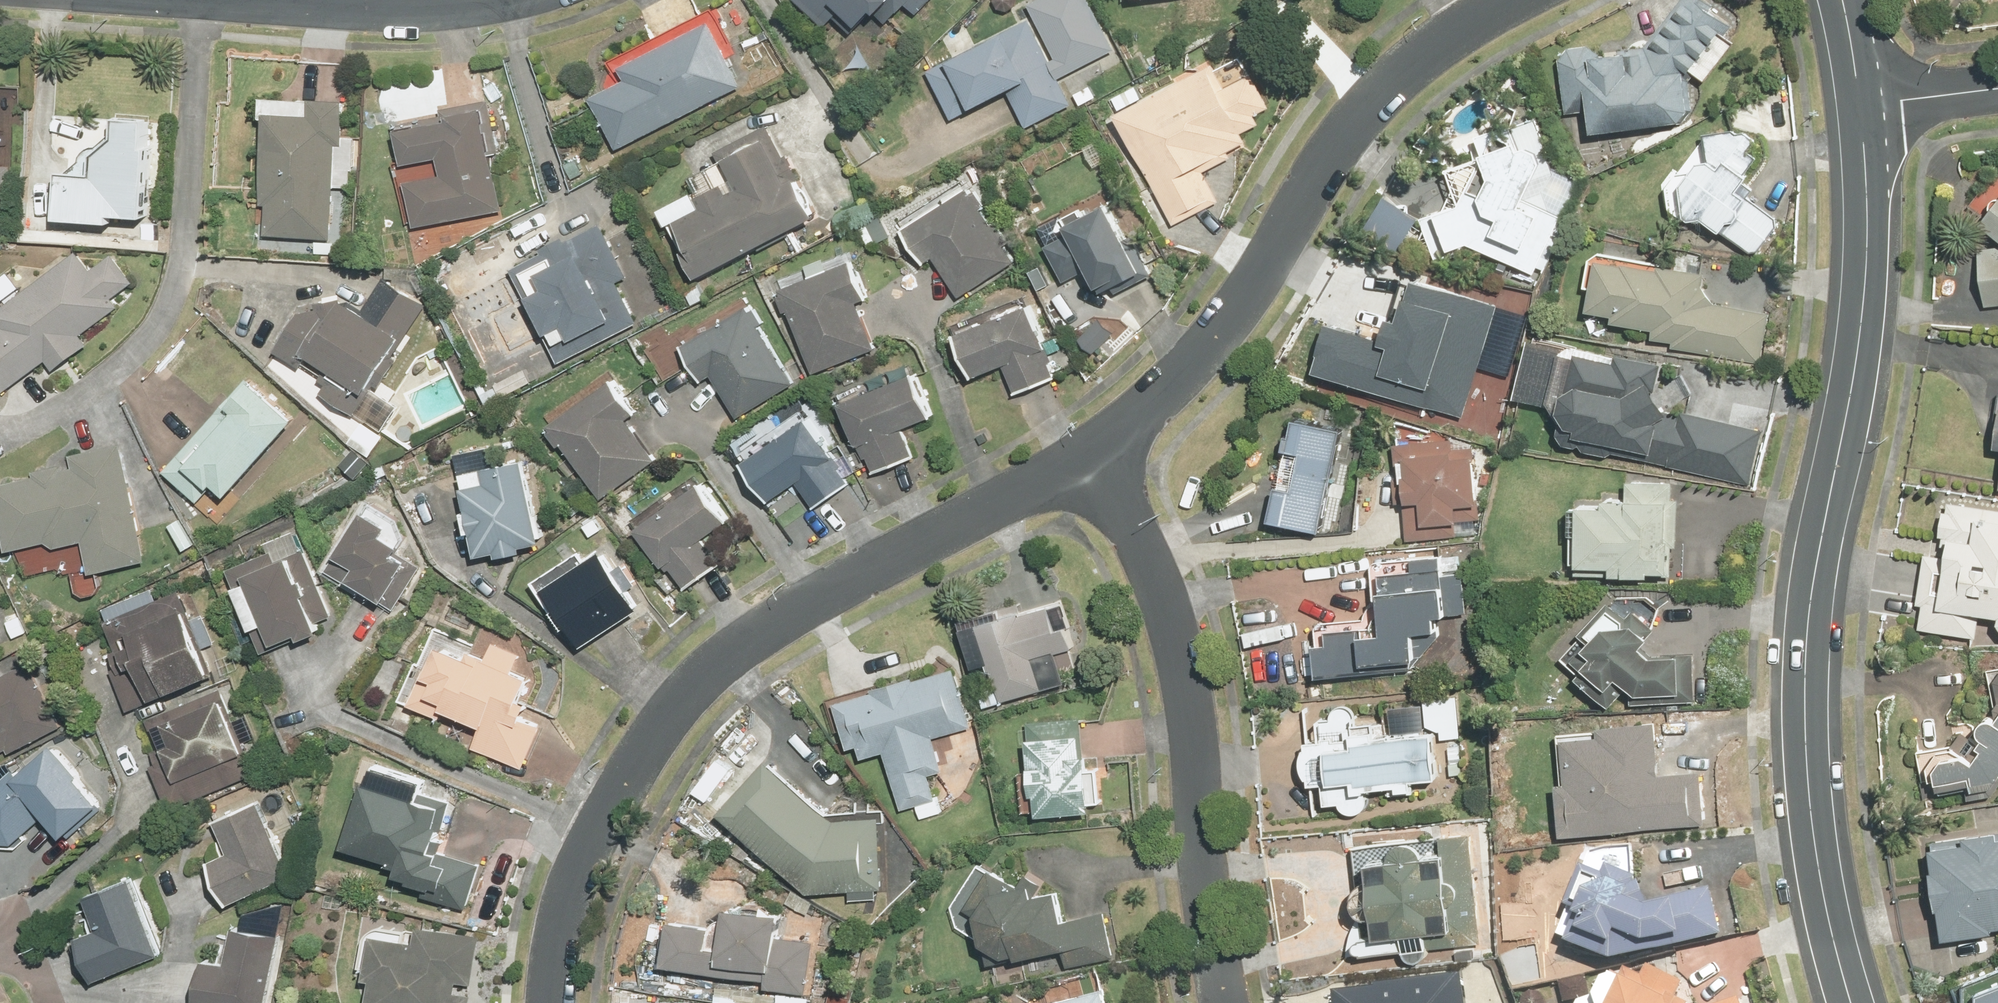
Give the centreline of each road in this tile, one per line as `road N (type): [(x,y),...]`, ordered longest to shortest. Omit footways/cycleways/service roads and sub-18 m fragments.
road 1 (tertiary): [(1862,105),(1870,292),(1809,636),(1810,762),(1823,891),(1849,1002)]
road 2 (residential): [(552,1002),(559,932),(596,833),(651,741),(716,664),(779,618),(1094,451)]
road 3 (residential): [(1094,451),(1214,323),(1317,168),(1383,90),(1511,0)]
road 4 (residential): [(1094,451),(1172,615),(1193,709),(1209,908),(1227,1002)]
road 5 (residential): [(327,0),(465,0)]
road 6 (residential): [(1862,105),(1997,88)]

